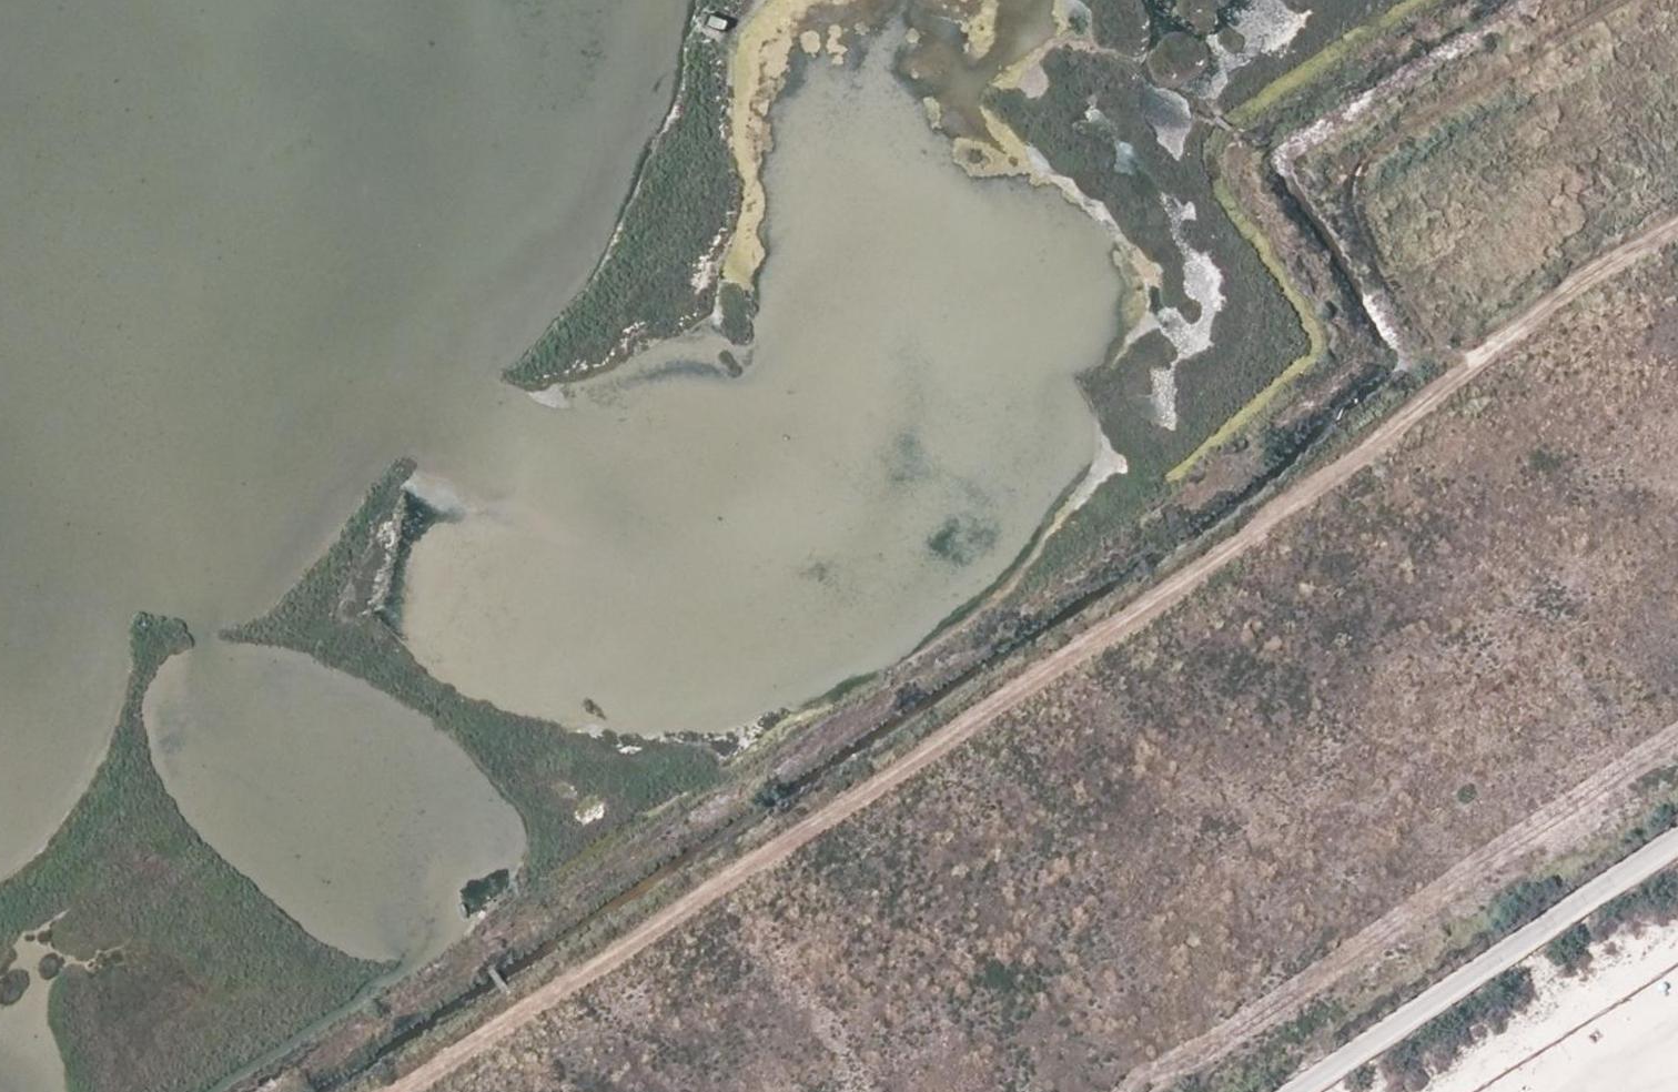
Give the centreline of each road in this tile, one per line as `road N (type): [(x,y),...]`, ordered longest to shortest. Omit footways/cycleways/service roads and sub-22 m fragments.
road 1 (unclassified): [(1292,1091),(1677,837)]

